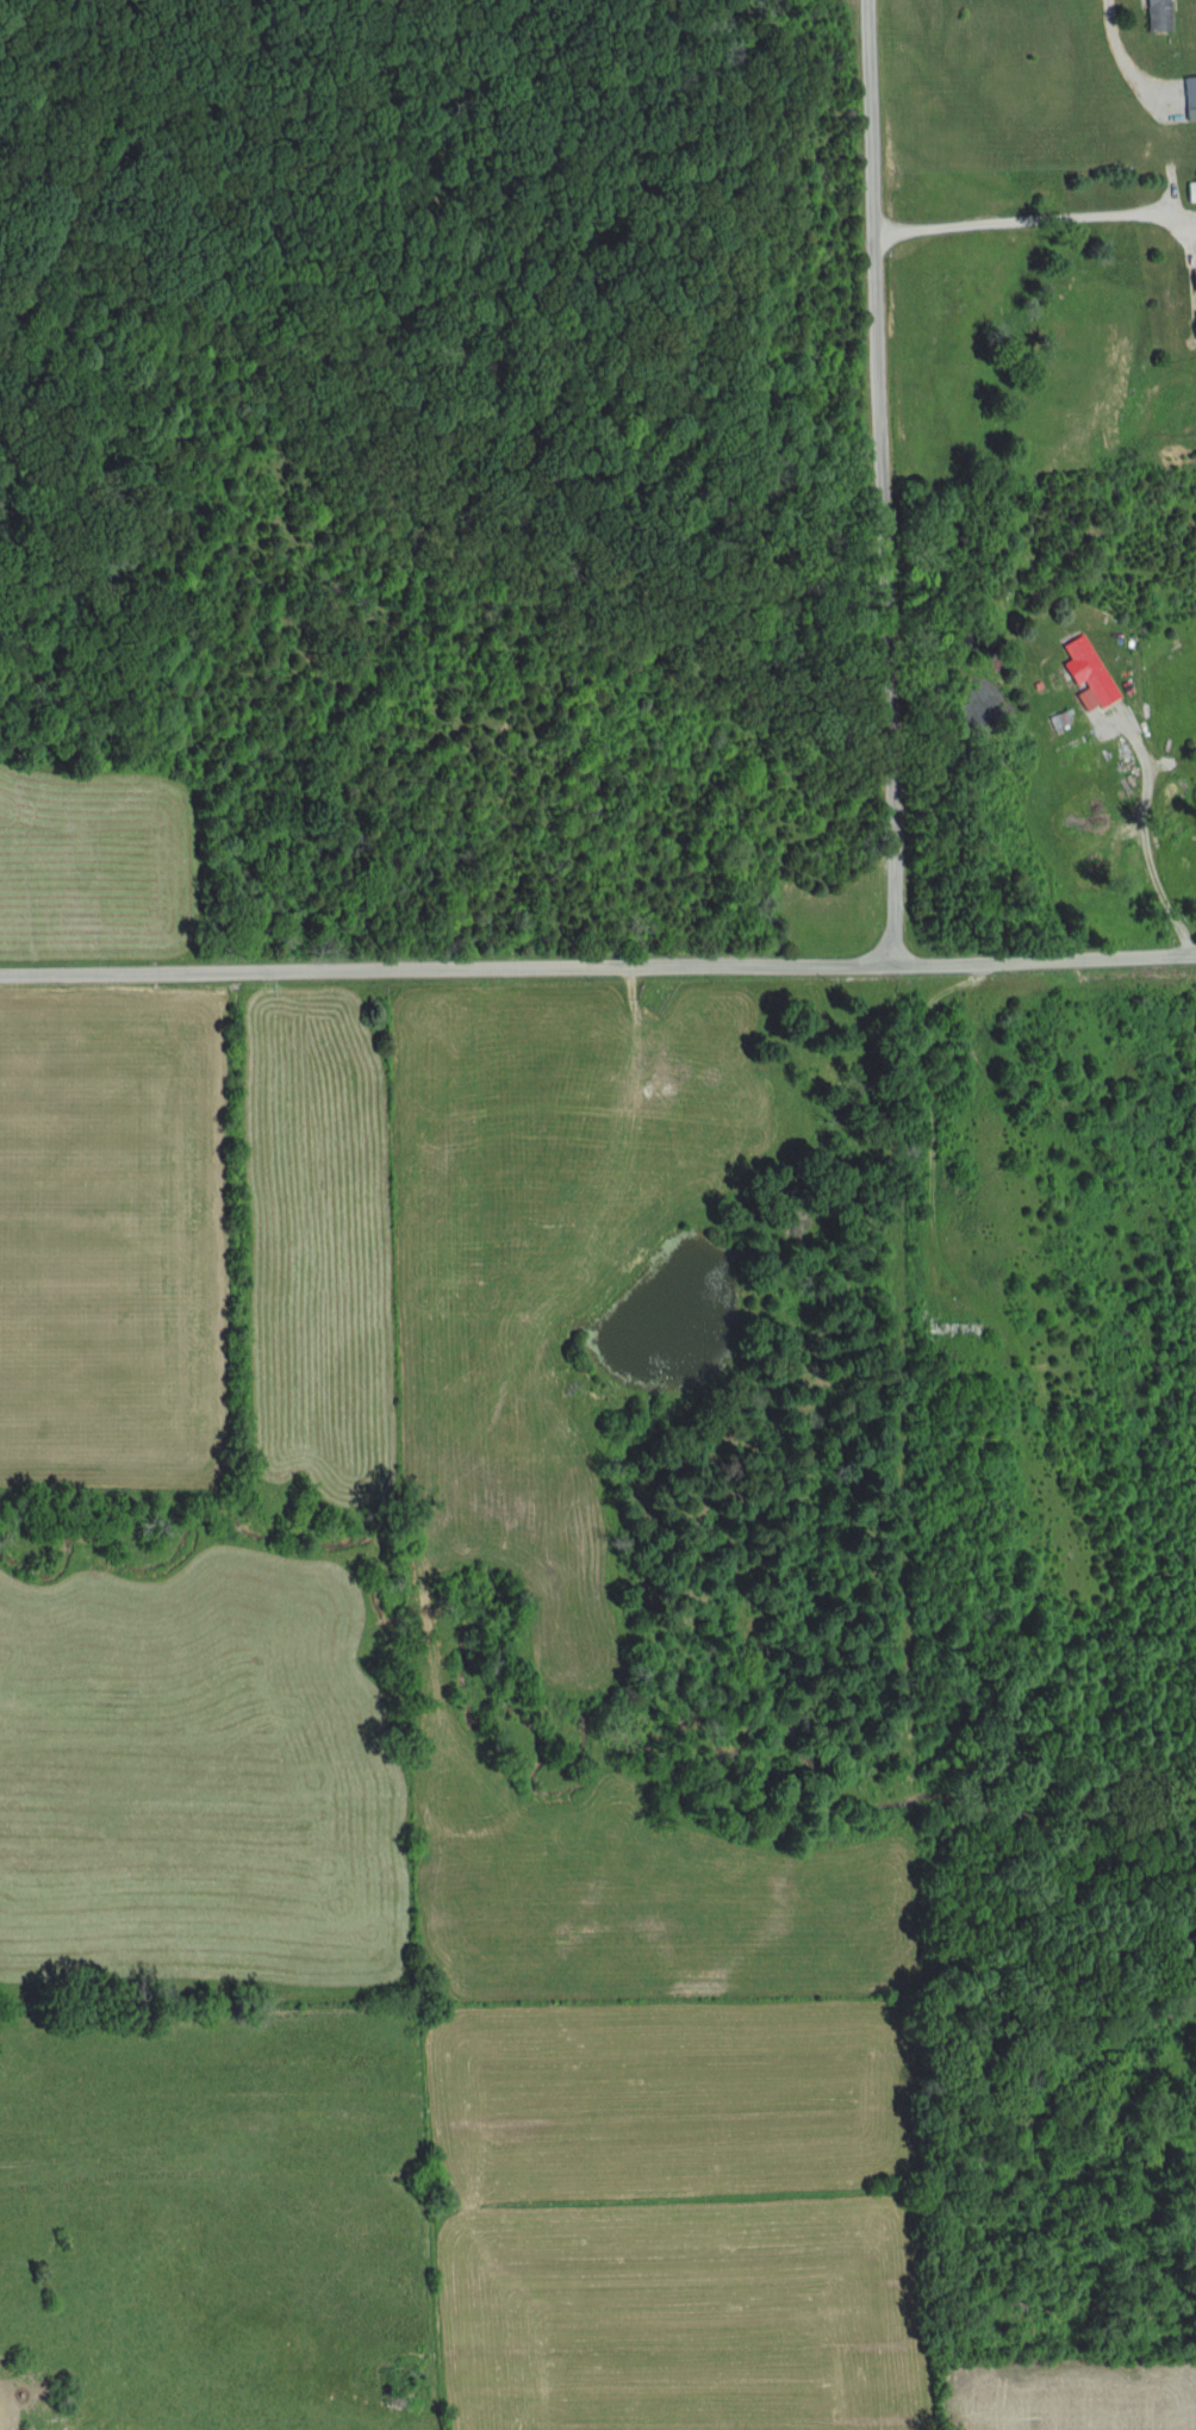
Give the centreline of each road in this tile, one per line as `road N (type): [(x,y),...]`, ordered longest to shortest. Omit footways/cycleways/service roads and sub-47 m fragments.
road 1 (residential): [(902,968),(887,951),(859,0)]
road 2 (residential): [(0,970),(324,964),(635,978),(973,966)]
road 3 (residential): [(973,966),(1195,952)]

